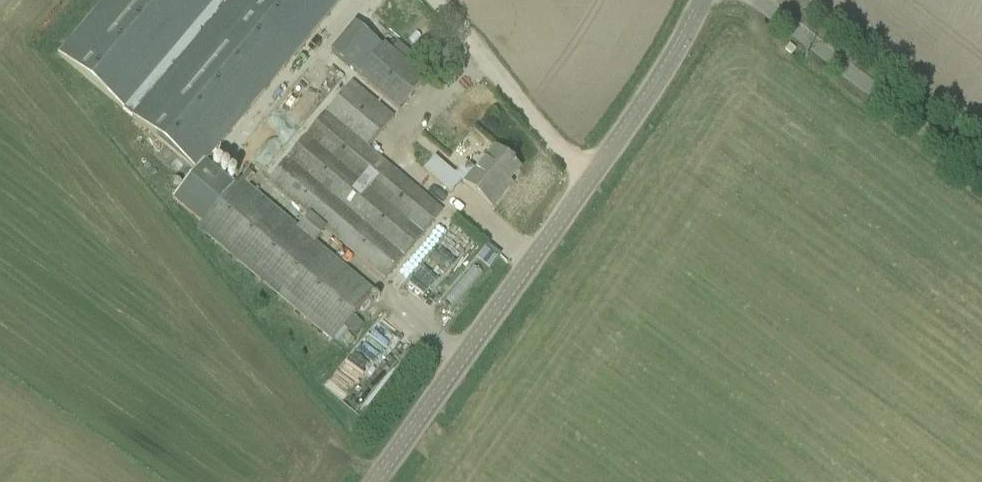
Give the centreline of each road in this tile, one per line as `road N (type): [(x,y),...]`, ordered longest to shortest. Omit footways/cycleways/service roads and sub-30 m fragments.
road 1 (tertiary): [(374,481),(651,91),(702,0)]
road 2 (unclassified): [(981,175),(757,0)]
road 3 (track): [(439,0),(590,177)]

